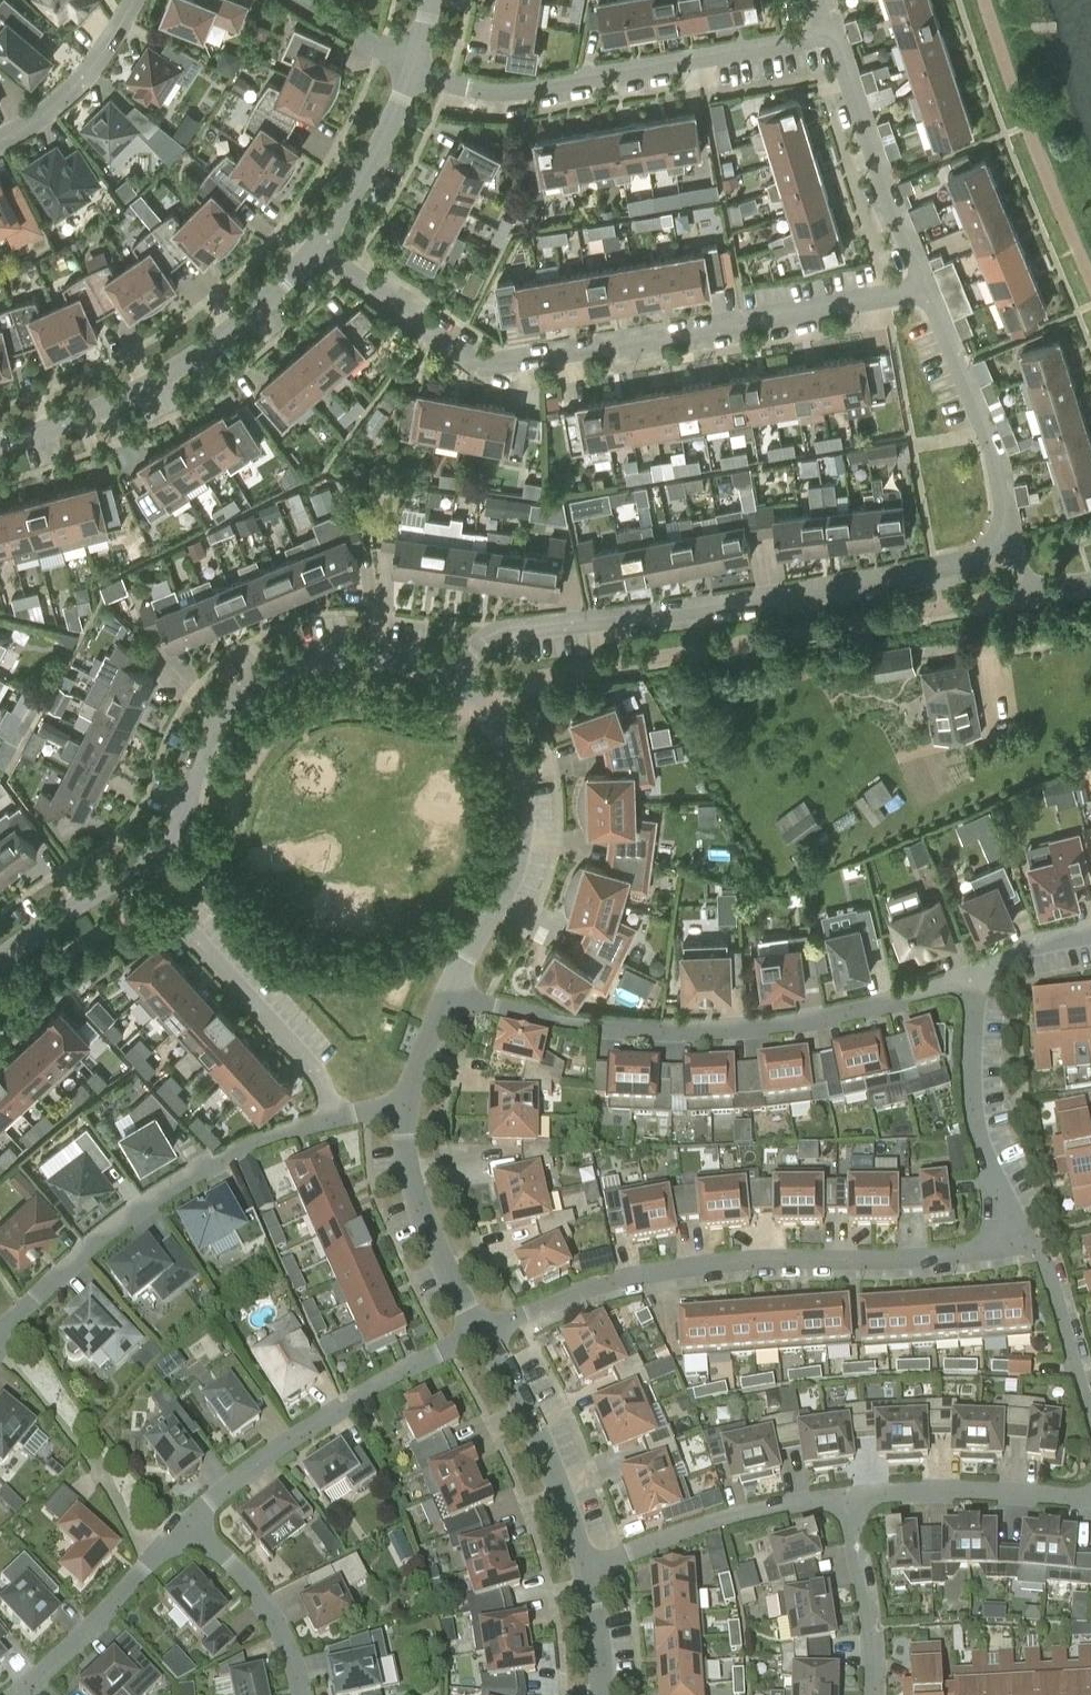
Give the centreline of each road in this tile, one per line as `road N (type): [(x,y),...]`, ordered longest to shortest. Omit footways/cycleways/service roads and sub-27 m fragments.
road 1 (residential): [(930,290),(480,365),(319,247)]
road 2 (tertiary): [(0,959),(166,854),(186,819),(213,732),(259,678),(303,657),(356,651),(455,674),(485,702)]
road 3 (residential): [(973,980),(816,1019),(697,1030),(564,1023),(449,994)]
road 4 (residential): [(500,634),(763,604),(977,566),(997,554),(1006,529)]
road 5 (residential): [(485,1335),(575,1293),(682,1267),(954,1257),(984,1247)]
road 6 (residential): [(413,66),(448,82),(513,89),(836,38)]
road 7 (residential): [(0,1340),(35,1294),(145,1202),(230,1152),(332,1115)]
road 8 (tertiary): [(0,444),(81,421),(153,384),(221,340),(319,247)]
road 9 (residential): [(186,1527),(314,1425),(485,1335)]
road 10 (tertiary): [(449,994),(518,860),(524,826),(518,778),(485,702)]
road 11 (residential): [(930,290),(836,38)]
road 12 (residential): [(588,1571),(696,1530),(845,1502)]
road 13 (tertiary): [(588,1571),(546,1450),(485,1335)]
road 14 (residential): [(1006,529),(996,461),(930,290)]
road 15 (tertiary): [(485,1335),(429,1237),(410,1185),(405,1107)]
road 16 (residential): [(845,1502),(929,1491),(1090,1495)]
road 17 (residential): [(332,1115),(314,1071),(186,923)]
road 18 (residential): [(18,1694),(186,1527)]
road 19 (residential): [(1003,1199),(975,1107),(979,989),(973,980)]
road 20 (residential): [(299,1694),(279,1632),(257,1596),(186,1527)]
road 21 (tertiary): [(319,247),(393,120),(413,66)]
road 22 (residential): [(0,142),(77,86),(135,0)]
road 23 (residential): [(845,1502),(873,1694)]
road 24 (residential): [(1090,1419),(1036,1242)]
road 25 (residential): [(300,0),(413,66)]
road 26 (residential): [(1090,935),(1032,944),(973,980)]
road 27 (residential): [(1006,529),(1026,583),(1042,591),(1090,581)]
road 28 (tertiary): [(599,1694),(588,1571)]
road 29 (tertiary): [(405,1107),(449,994)]

